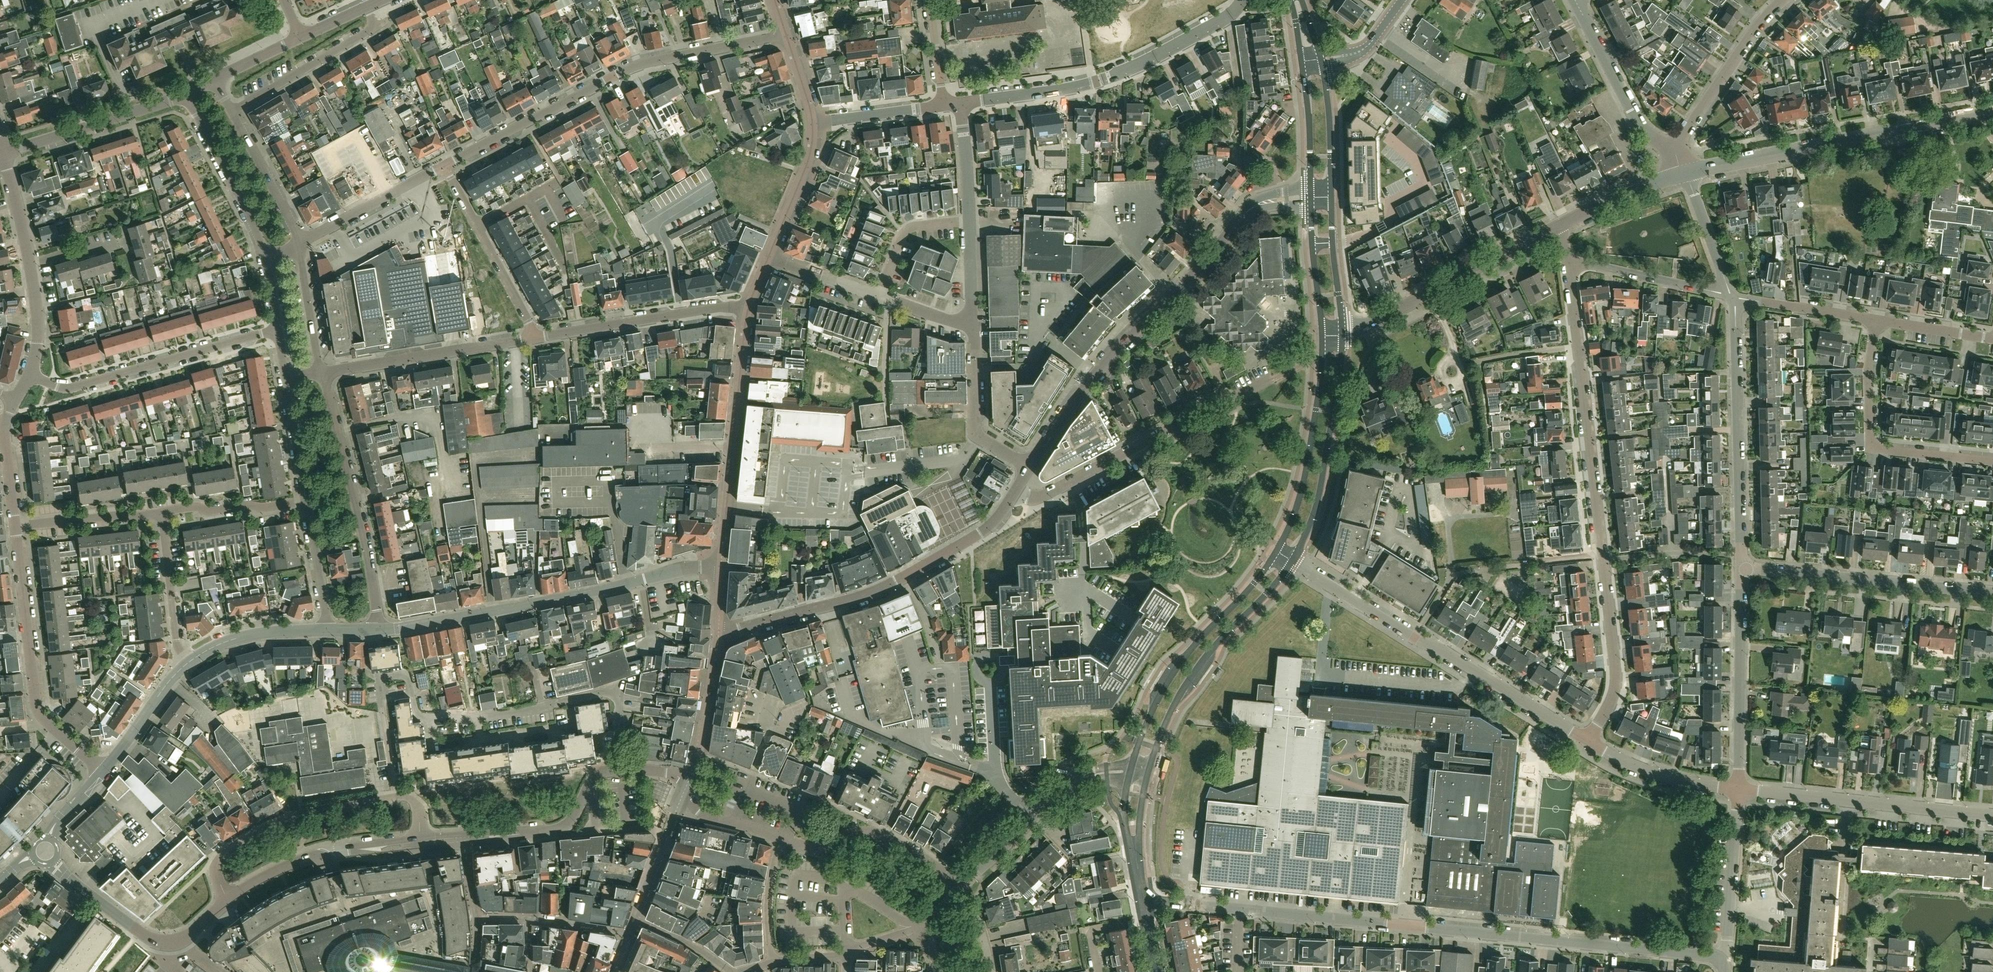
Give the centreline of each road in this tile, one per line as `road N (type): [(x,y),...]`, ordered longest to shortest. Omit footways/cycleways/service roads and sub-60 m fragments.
road 1 (residential): [(1719,959),(1144,904)]
road 2 (residential): [(1589,741),(1616,684),(1568,259)]
road 3 (residential): [(445,165),(628,68),(786,33)]
road 4 (tertiary): [(380,630),(682,570),(721,569)]
road 5 (residential): [(1589,741),(1292,562)]
road 6 (tertiary): [(718,632),(896,582),(981,534),(1015,493)]
road 7 (tertiary): [(1030,467),(1095,373),(1246,213)]
road 8 (residential): [(1686,172),(1992,112)]
road 9 (residential): [(960,102),(1064,87),(1133,67),(1229,16),(1242,0)]
road 10 (residential): [(422,843),(560,829),(604,772),(674,775),(687,784)]
road 11 (residential): [(227,900),(215,869),(220,855),(303,813),(404,797),(418,809),(422,843)]
road 12 (residential): [(1015,493),(1045,496),(1273,379)]
road 13 (residential): [(105,770),(36,709),(15,527)]
road 14 (residential): [(1742,567),(1735,296)]
road 15 (secondary): [(1277,553),(1172,674),(1130,773)]
road 16 (residential): [(380,630),(320,372)]
road 17 (residential): [(29,375),(66,389),(278,328)]
road 18 (tertiary): [(721,569),(748,311)]
road 19 (secondary): [(1148,774),(1192,677),(1292,562)]
road 20 (residential): [(1992,817),(1738,791)]
road 21 (residential): [(1992,592),(1742,567)]
road 22 (residential): [(1876,321),(1871,449),(1992,461)]
road 23 (residential): [(1341,328),(1368,325),(1558,227)]
road 24 (secondary): [(1292,562),(1319,495),(1341,328)]
road 25 (residential): [(1738,791),(1742,567)]
road 26 (residential): [(320,372),(537,337)]
road 27 (residential): [(537,337),(720,307),(748,311)]
road 28 (residential): [(962,885),(1063,788),(1130,773)]
road 29 (secondary): [(1322,356),(1302,492),(1277,553)]
road 30 (residential): [(962,885),(876,834),(814,846),(780,838)]
road 31 (residential): [(445,165),(537,337)]
road 32 (residential): [(232,111),(377,27),(367,6)]
road 33 (residential): [(3,152),(184,95)]
road 34 (residential): [(1673,150),(1784,0)]
road 35 (residential): [(1673,150),(1641,126),(1574,0)]
road 36 (residential): [(184,95),(265,257)]
road 37 (residential): [(1735,296),(1568,259)]
road 38 (residential): [(1719,959),(1727,943),(1738,791)]
road 39 (residential): [(1030,467),(975,431),(973,329)]
road 40 (residential): [(299,242),(445,165)]
road 41 (residential): [(1738,791),(1668,778),(1589,741)]
road 42 (residential): [(718,632),(703,738),(687,784)]
road 43 (residential): [(188,661),(177,642),(163,512)]
road 44 (residential): [(915,927),(843,884),(846,952)]
road 45 (residential): [(15,527),(163,512)]
road 46 (residential): [(299,242),(232,111)]
road 47 (residential): [(163,512),(307,500)]
road 48 (tertiary): [(188,661),(242,636),(326,631)]
road 49 (residential): [(1876,321),(1735,296)]
road 50 (tertiary): [(769,257),(808,160),(813,123)]
road 51 (residential): [(1558,227),(1686,172)]
road 52 (tertiary): [(105,770),(188,661)]
road 53 (secondary): [(1130,773),(1124,824),(1144,904)]
road 54 (residential): [(879,296),(903,234),(969,221)]
road 55 (residential): [(1735,296),(1686,172)]
road 56 (residential): [(307,500),(326,631)]
road 57 (residential): [(320,372),(299,242)]
road 58 (residential): [(813,123),(943,104)]
road 59 (secondary): [(1144,904),(1140,822),(1148,774)]
road 60 (residential): [(15,527),(5,434),(16,399)]
road 61 (residential): [(773,962),(767,907),(780,838)]
road 62 (secondary): [(1341,328),(1332,204)]
road 63 (residential): [(286,378),(307,500)]
road 64 (secondary): [(1331,183),(1321,60)]
road 65 (secondary): [(1302,63),(1310,185)]
road 66 (secondary): [(1310,205),(1322,326)]

